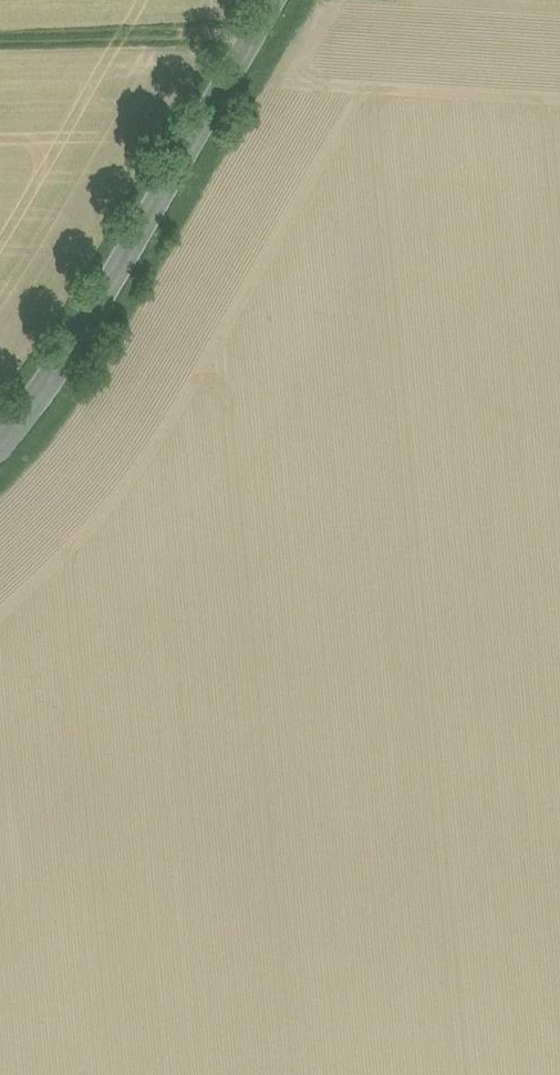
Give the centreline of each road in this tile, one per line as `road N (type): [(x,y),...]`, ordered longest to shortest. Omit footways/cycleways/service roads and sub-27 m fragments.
road 1 (secondary): [(281,0),(83,332),(0,444)]
road 2 (track): [(0,37),(261,36)]

